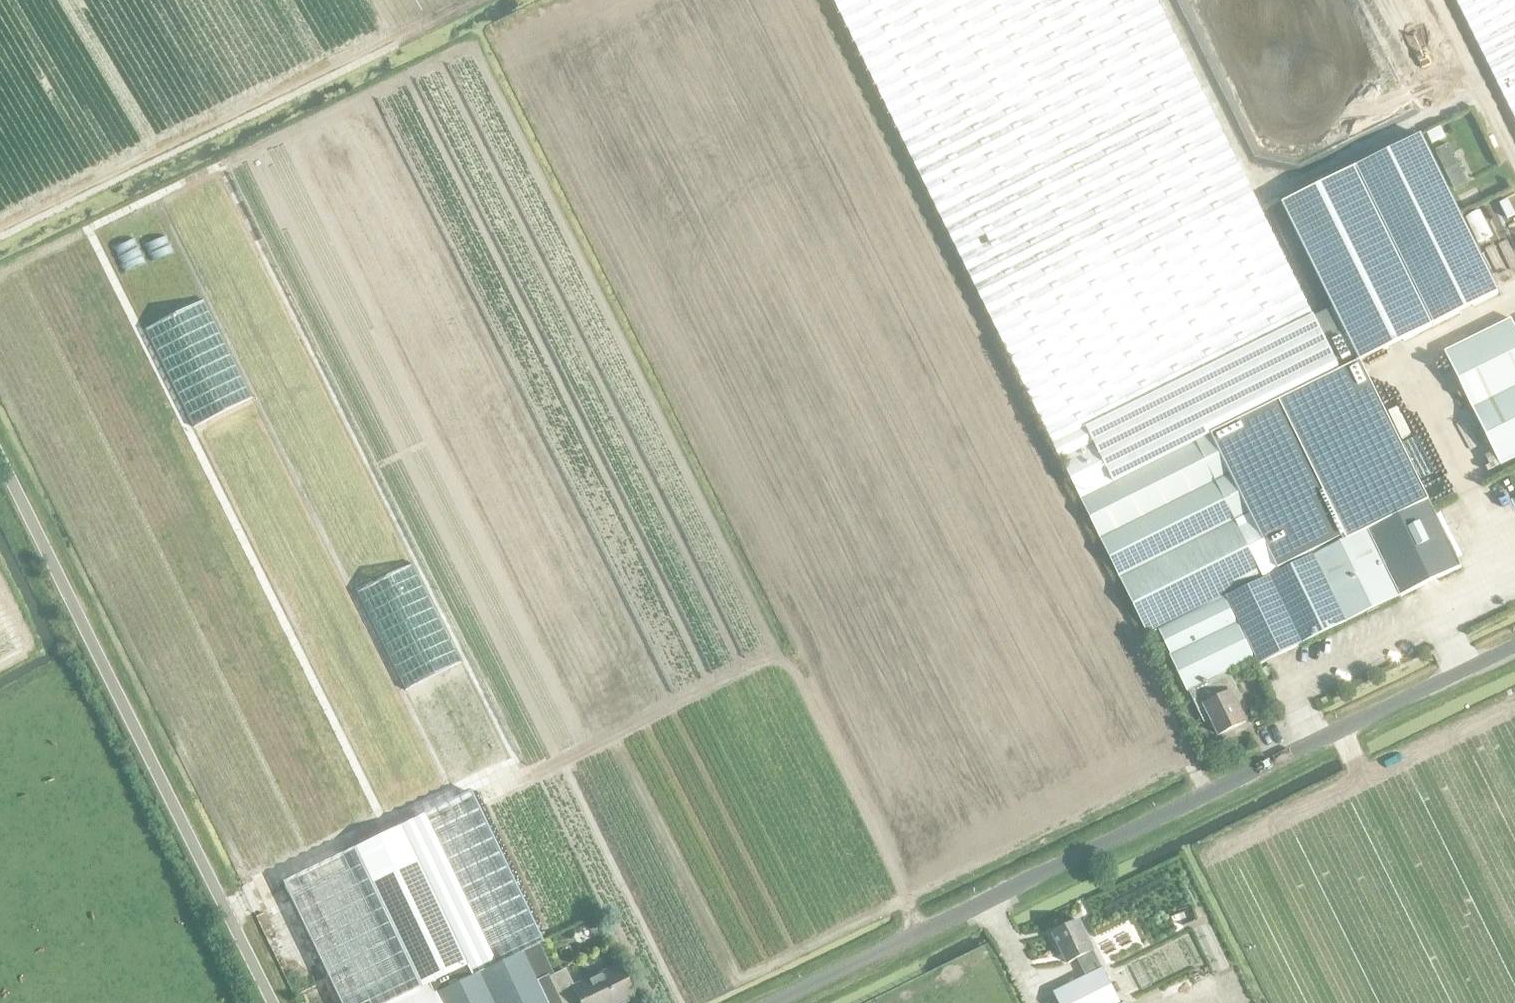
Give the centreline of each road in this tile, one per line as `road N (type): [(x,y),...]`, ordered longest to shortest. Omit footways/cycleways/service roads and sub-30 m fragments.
road 1 (unclassified): [(773,1002),(1514,643)]
road 2 (unclassified): [(273,1002),(0,459)]

